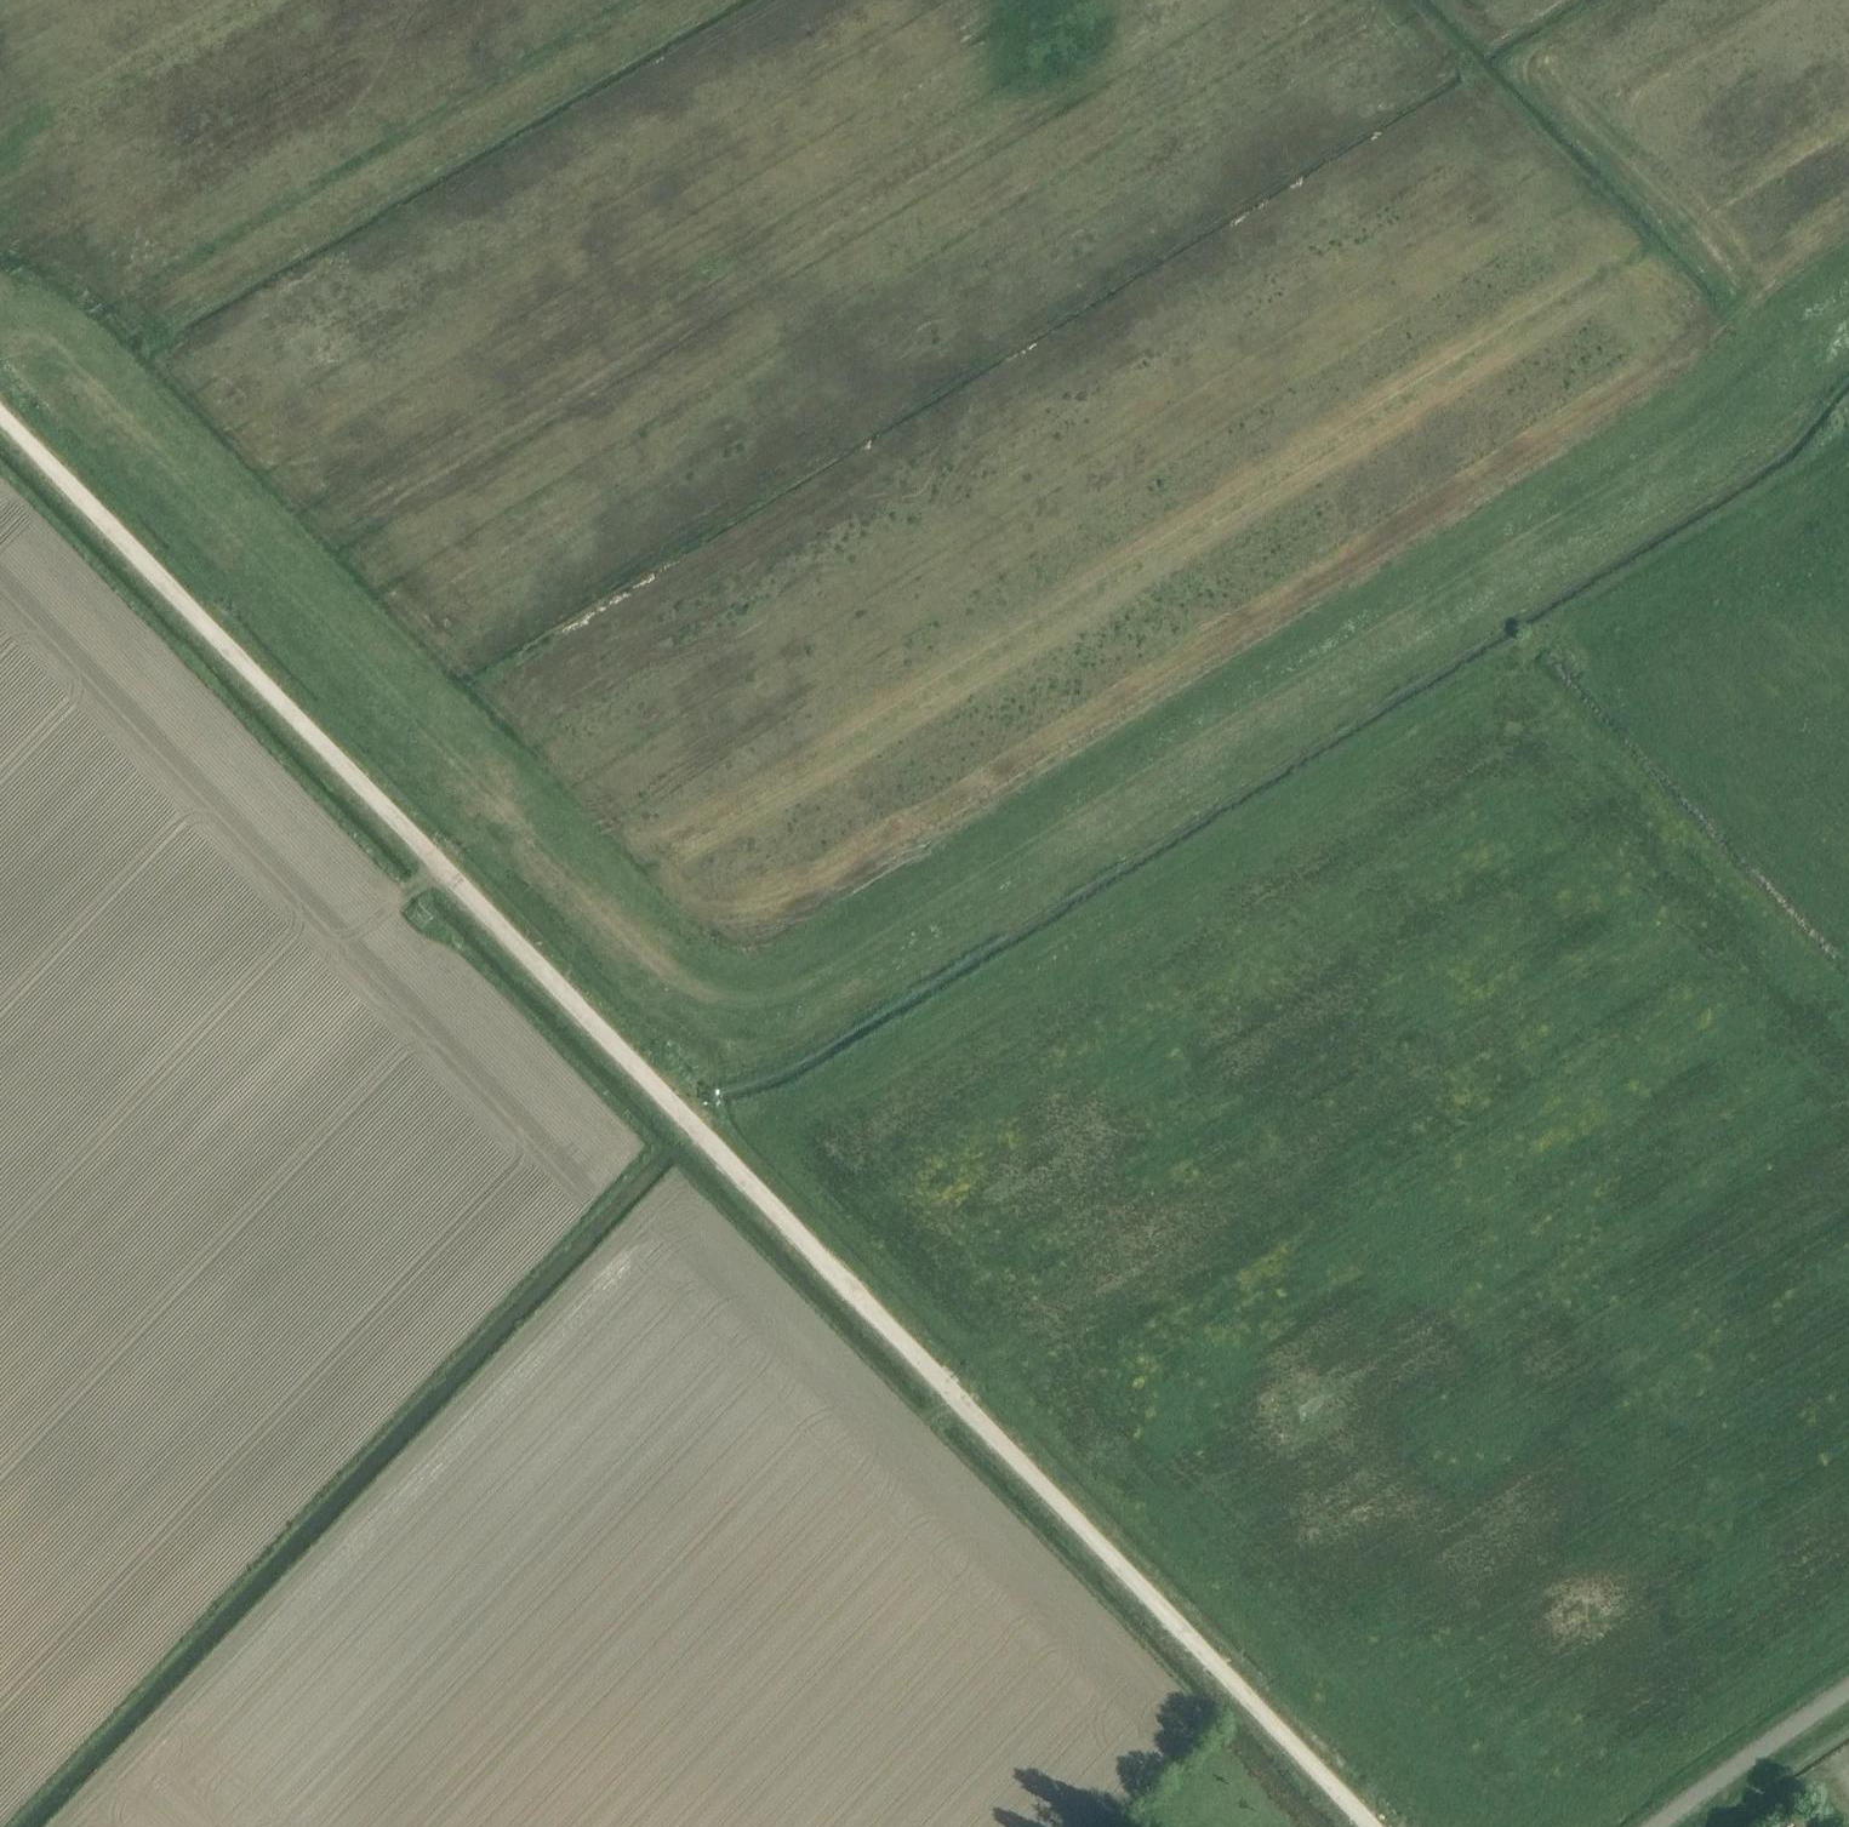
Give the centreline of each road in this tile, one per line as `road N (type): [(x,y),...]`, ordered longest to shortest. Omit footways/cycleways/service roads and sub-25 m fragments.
road 1 (track): [(1371,1826),(0,415)]
road 2 (unclassified): [(1653,1826),(1848,1688)]

